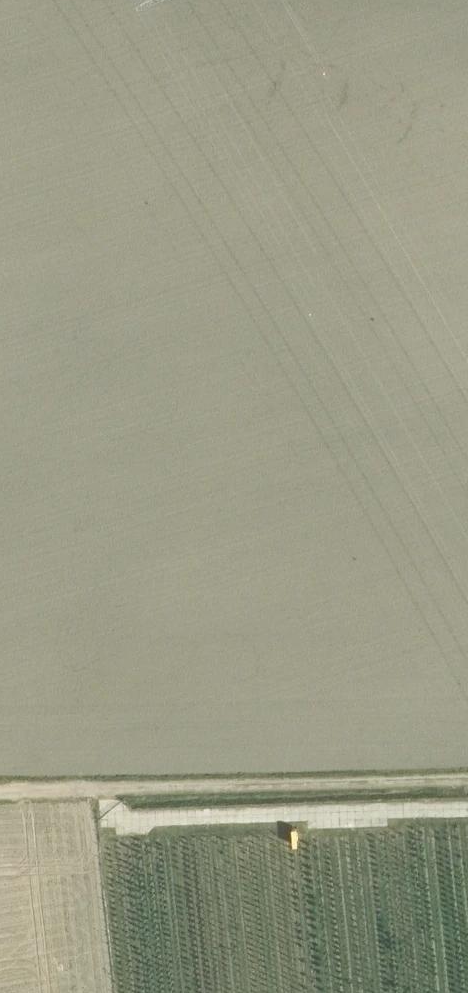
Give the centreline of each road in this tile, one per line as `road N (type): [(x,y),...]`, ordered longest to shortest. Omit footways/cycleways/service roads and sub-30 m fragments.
road 1 (track): [(467,773),(0,790)]

